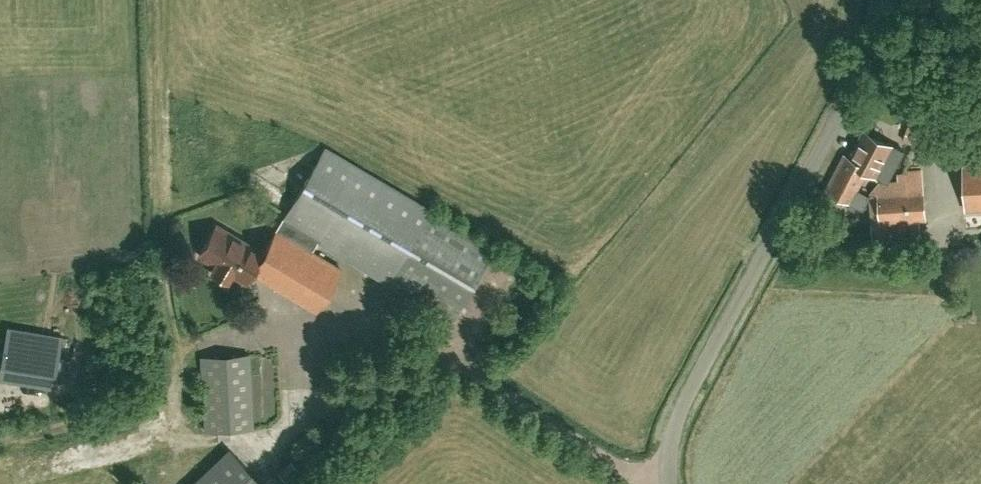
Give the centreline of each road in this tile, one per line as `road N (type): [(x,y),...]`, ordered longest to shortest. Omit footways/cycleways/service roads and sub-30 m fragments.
road 1 (unclassified): [(668,483),(677,420),(872,51),(884,0)]

